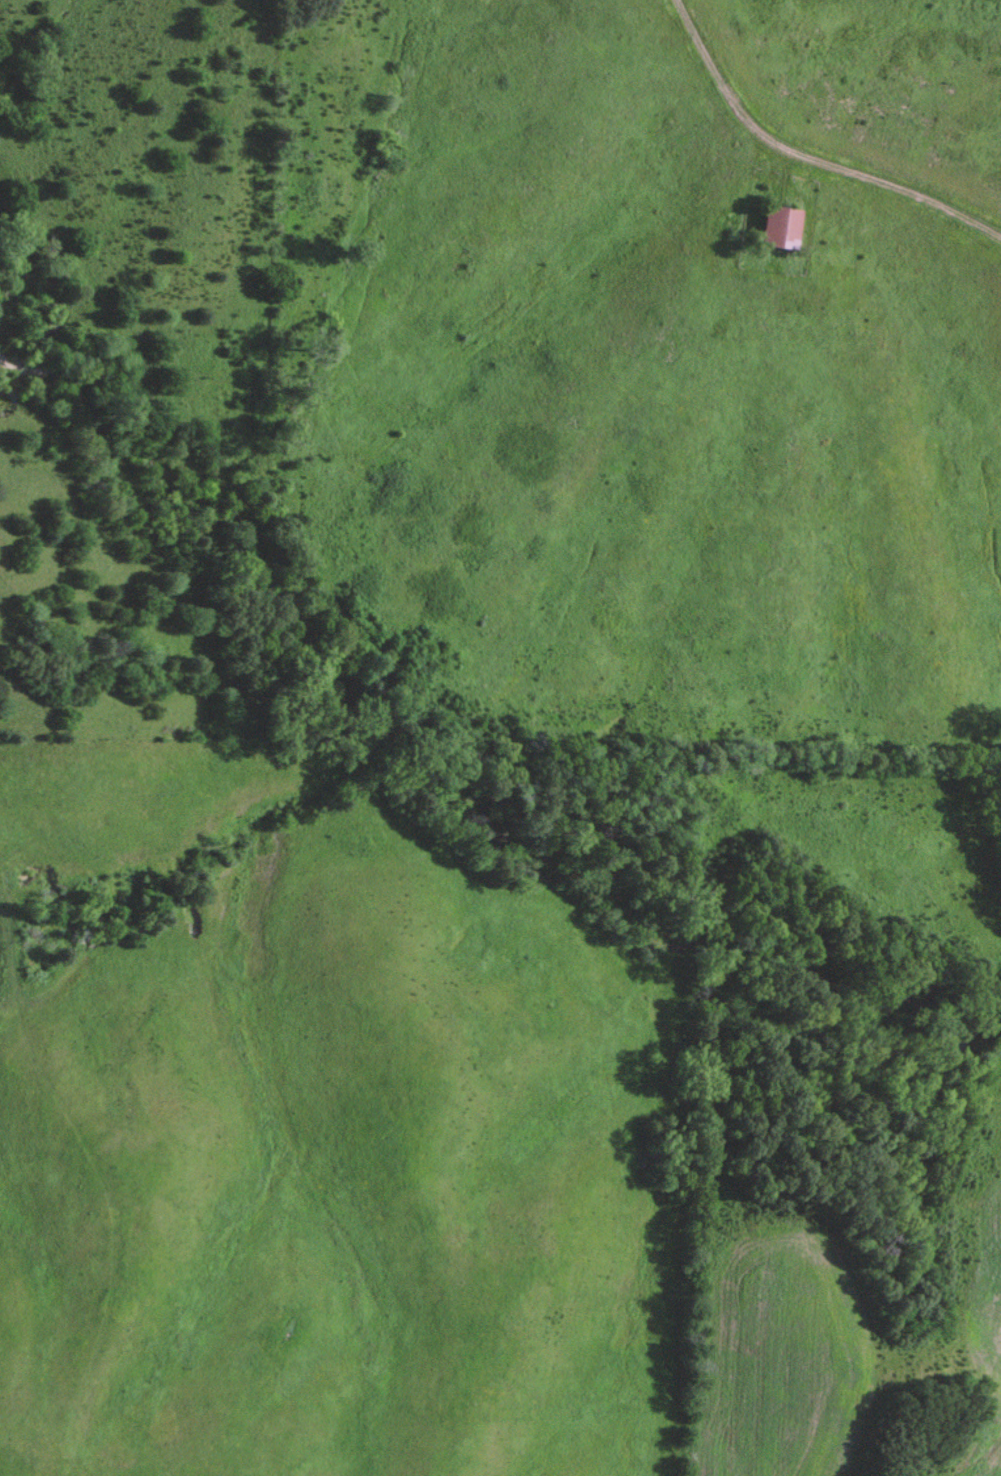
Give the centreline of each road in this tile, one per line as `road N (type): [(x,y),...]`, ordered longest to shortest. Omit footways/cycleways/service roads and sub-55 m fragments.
road 1 (track): [(671,0),(726,107),(786,148),(908,191),(1000,239)]

